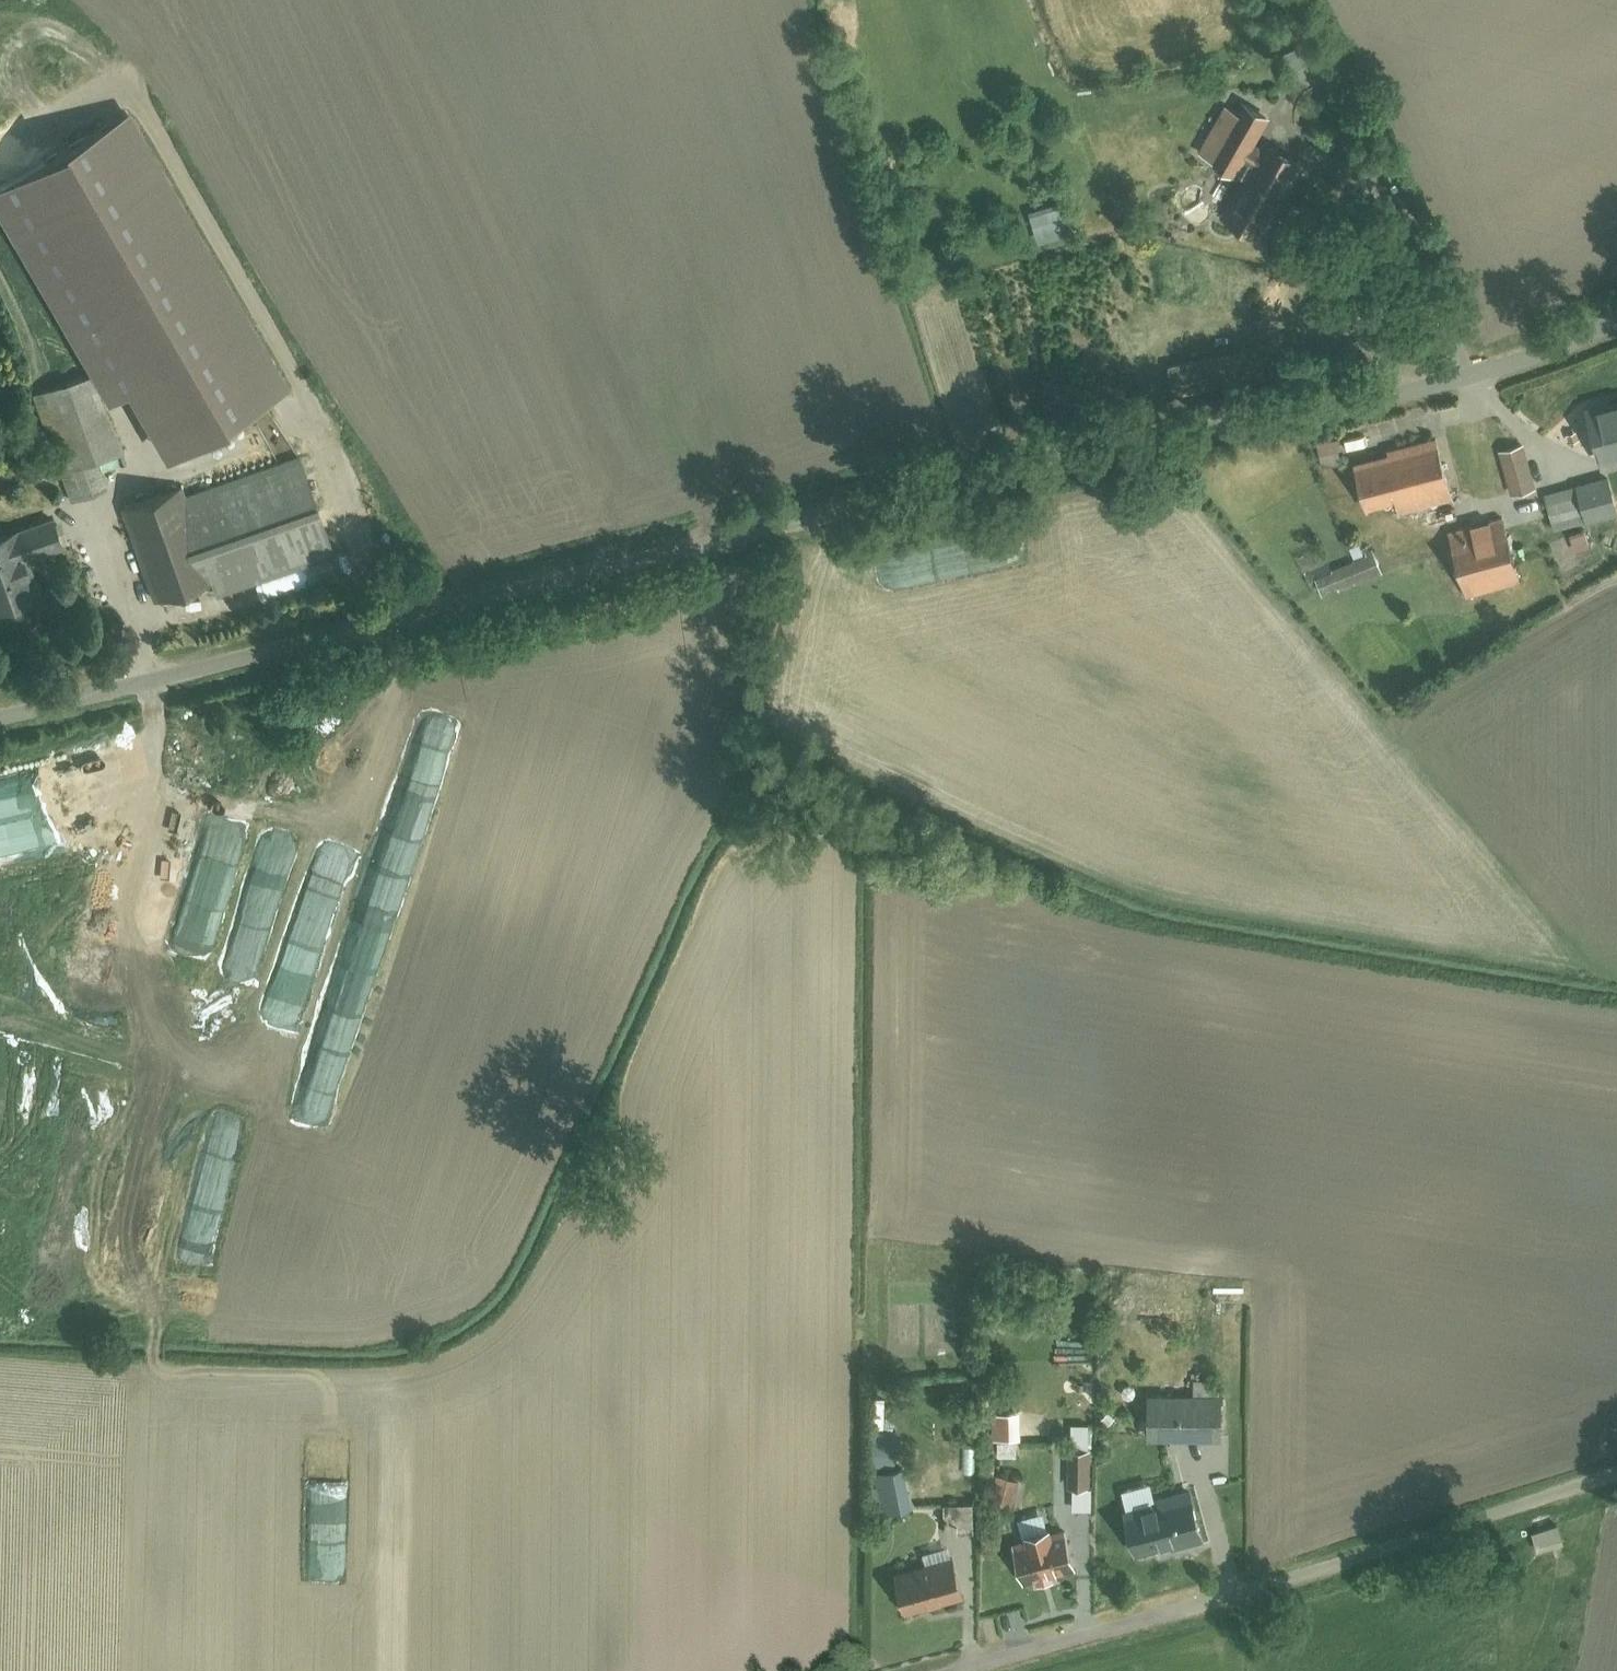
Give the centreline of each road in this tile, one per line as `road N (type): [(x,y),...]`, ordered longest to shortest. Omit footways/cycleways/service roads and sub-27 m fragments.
road 1 (unclassified): [(0,709),(1380,391),(1616,317)]
road 2 (unclassified): [(980,1670),(1255,1581),(1616,1481)]
road 3 (track): [(1307,13),(1453,368)]

